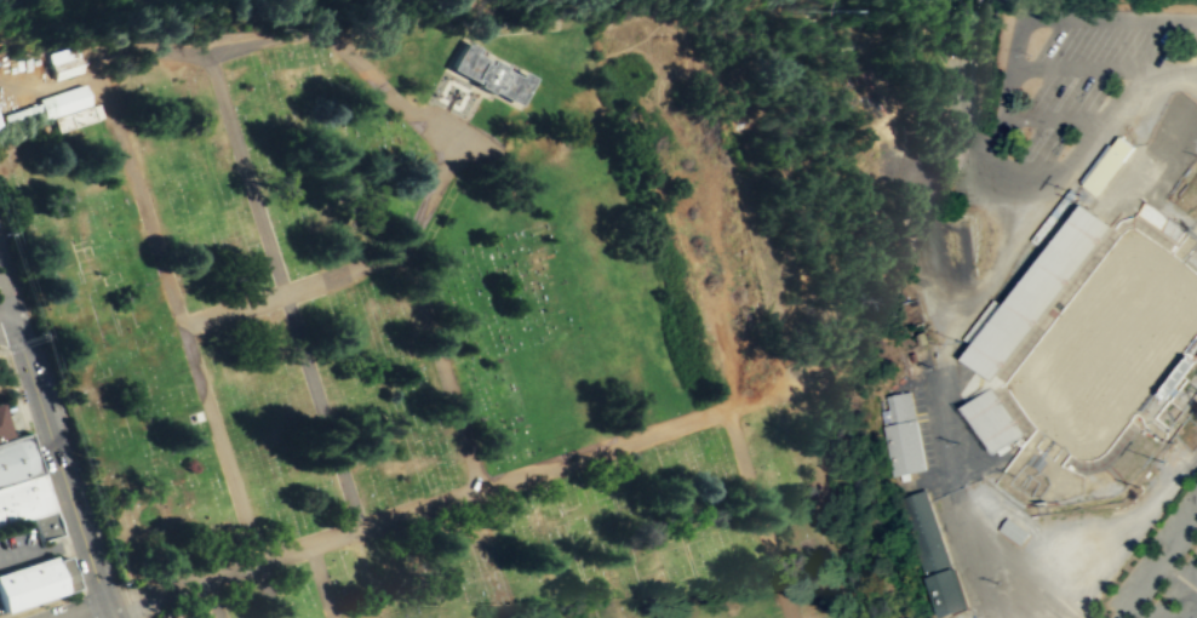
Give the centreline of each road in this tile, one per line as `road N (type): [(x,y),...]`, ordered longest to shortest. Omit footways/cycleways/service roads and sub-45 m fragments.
road 1 (residential): [(115,617),(11,314)]

